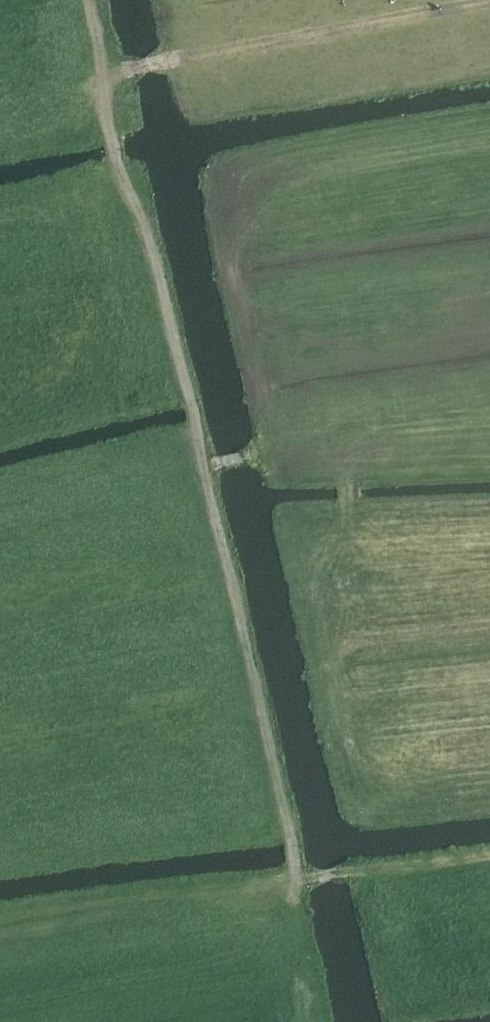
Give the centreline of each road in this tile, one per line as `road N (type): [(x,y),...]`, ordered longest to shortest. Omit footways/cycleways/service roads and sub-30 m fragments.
road 1 (track): [(290,876),(291,845),(144,217),(111,139),(104,71)]
road 2 (track): [(104,71),(489,5)]
road 3 (track): [(0,939),(220,898),(290,876),(348,872)]

